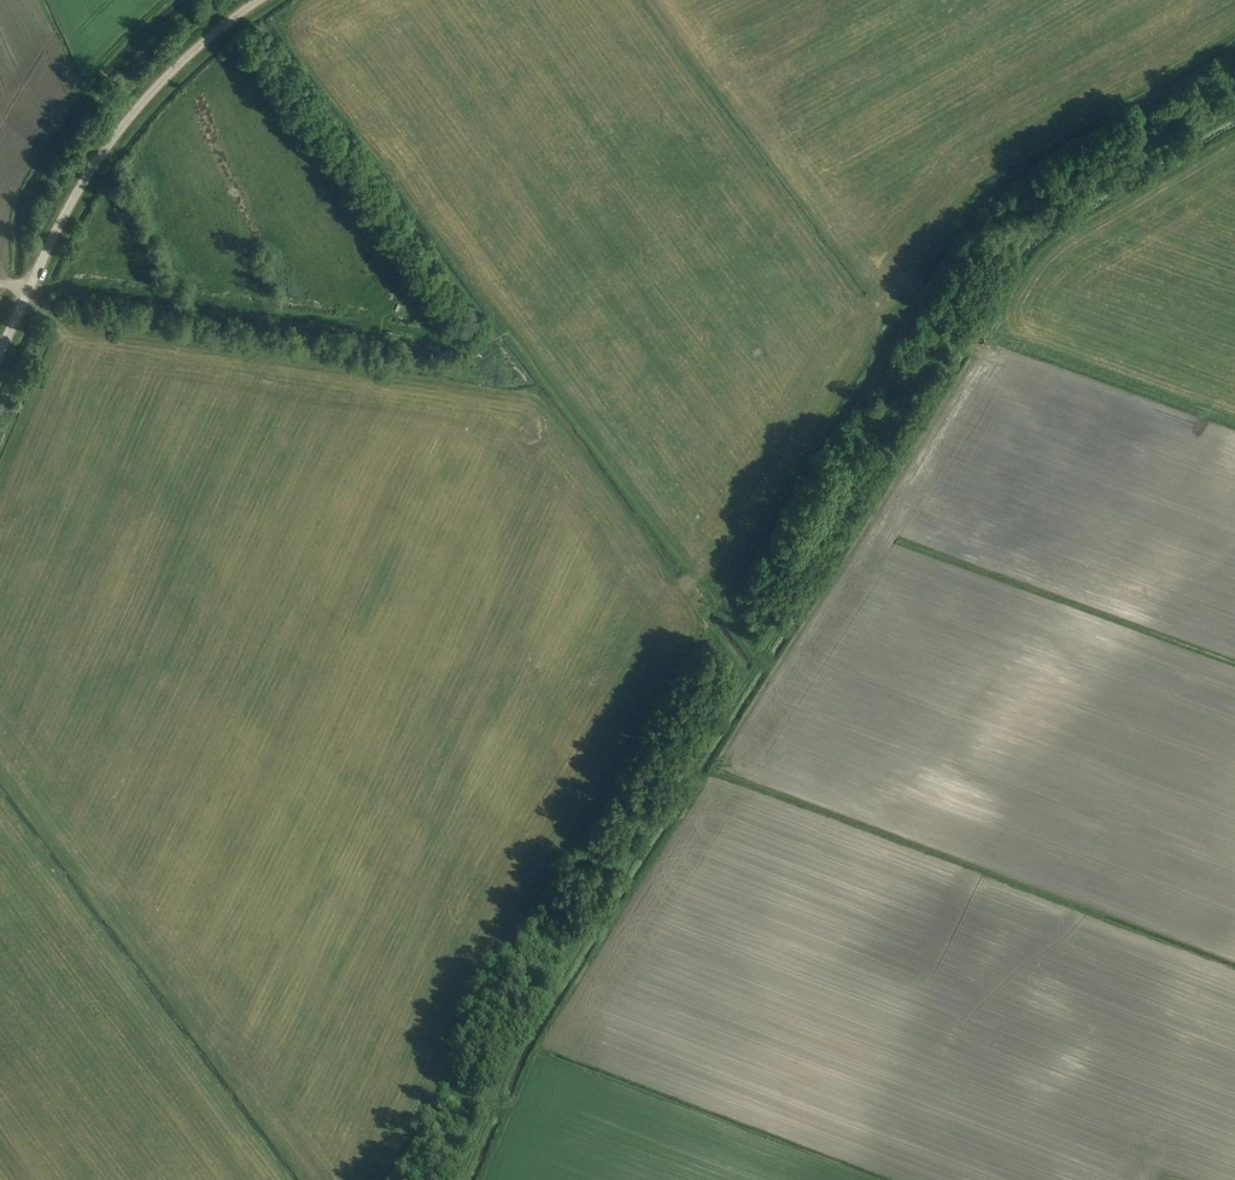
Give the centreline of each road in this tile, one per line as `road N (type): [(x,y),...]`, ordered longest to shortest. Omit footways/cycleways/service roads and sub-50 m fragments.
road 1 (unclassified): [(0,356),(66,210),(107,146),(160,82),(263,0)]

